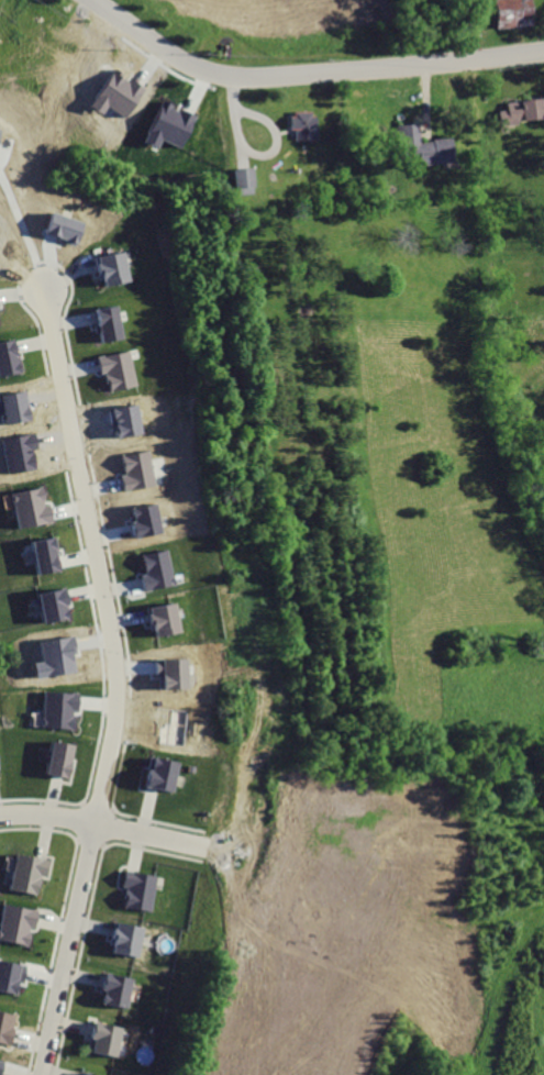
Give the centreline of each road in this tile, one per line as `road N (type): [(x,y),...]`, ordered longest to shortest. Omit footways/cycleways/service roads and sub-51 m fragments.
road 1 (residential): [(47,293),(120,668),(98,824),(42,1074)]
road 2 (residential): [(90,0),(182,63),(234,76),(543,51)]
road 3 (residential): [(0,815),(51,813),(203,845)]

